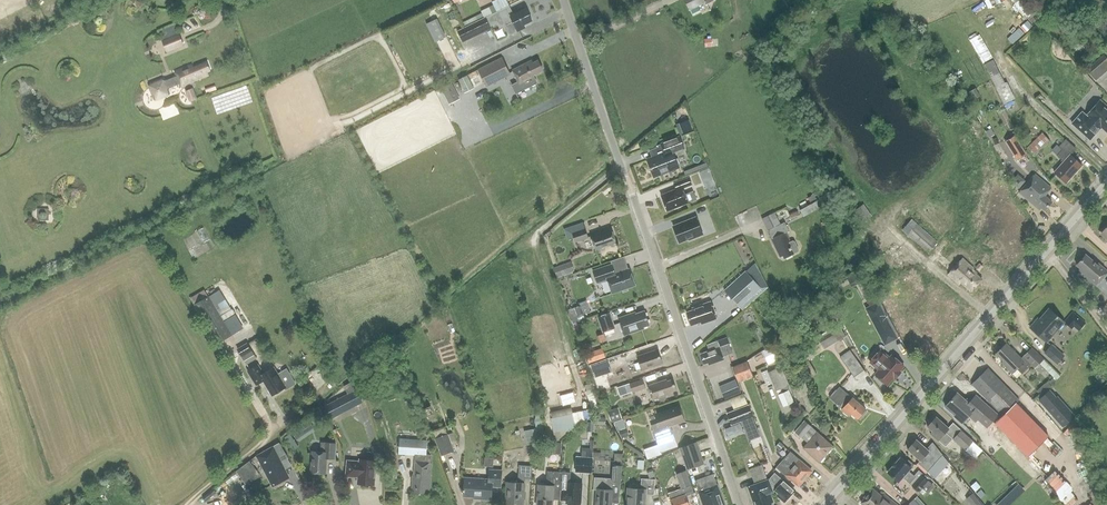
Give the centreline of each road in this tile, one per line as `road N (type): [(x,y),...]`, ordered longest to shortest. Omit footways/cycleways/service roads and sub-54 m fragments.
road 1 (unclassified): [(741,504),(564,0)]
road 2 (residential): [(822,504),(1106,182)]

